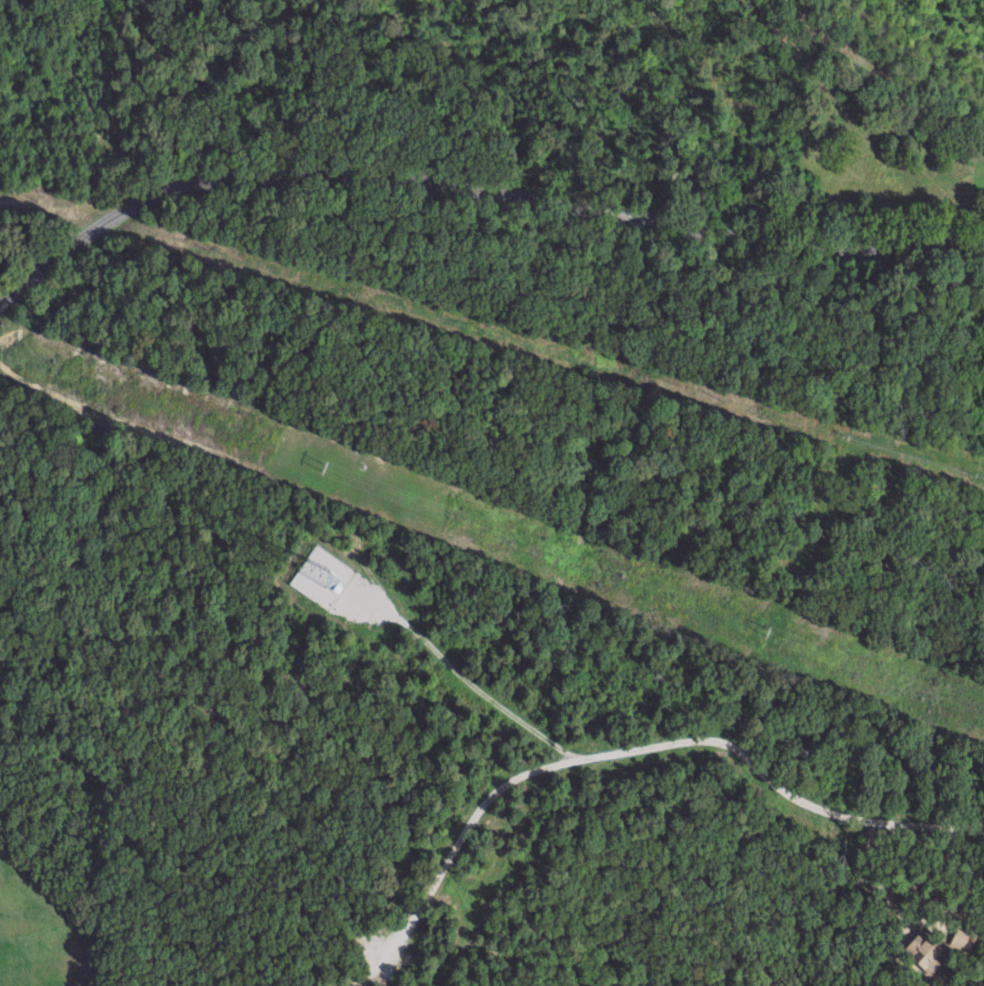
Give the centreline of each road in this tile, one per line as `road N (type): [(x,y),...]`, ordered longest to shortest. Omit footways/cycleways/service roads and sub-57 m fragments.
road 1 (residential): [(983,250),(885,240),(847,247),(384,178),(232,175),(111,212),(0,293)]

